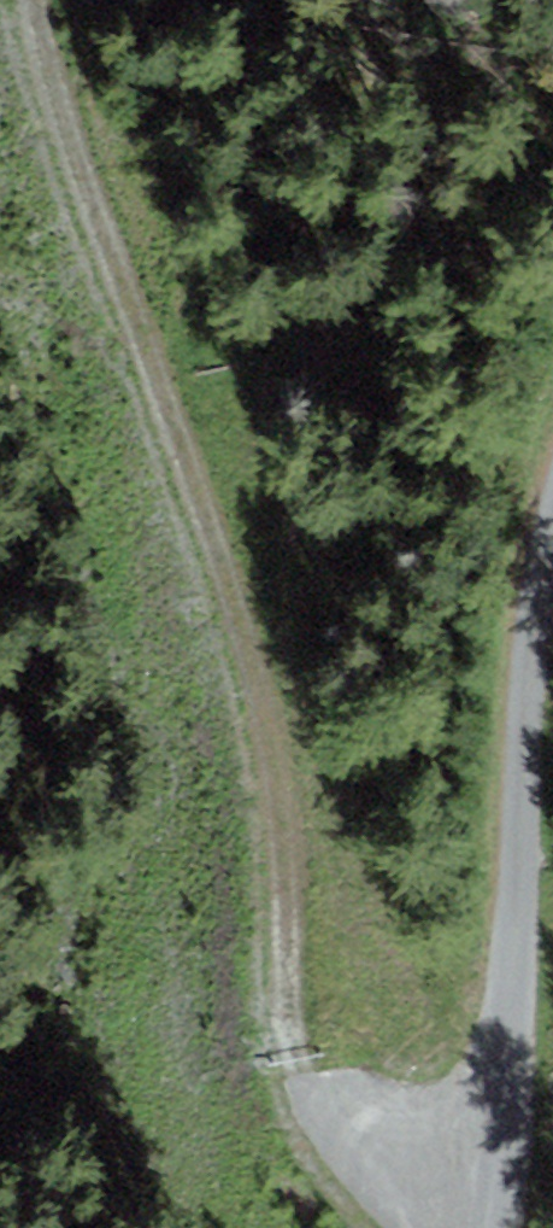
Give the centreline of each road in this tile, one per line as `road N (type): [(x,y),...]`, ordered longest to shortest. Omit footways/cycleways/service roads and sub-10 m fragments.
road 1 (track): [(496,1205),(310,1090),(299,1075),(276,828),(229,591),(69,140),(34,0)]
road 2 (unclassified): [(492,1227),(531,689),(552,534)]

